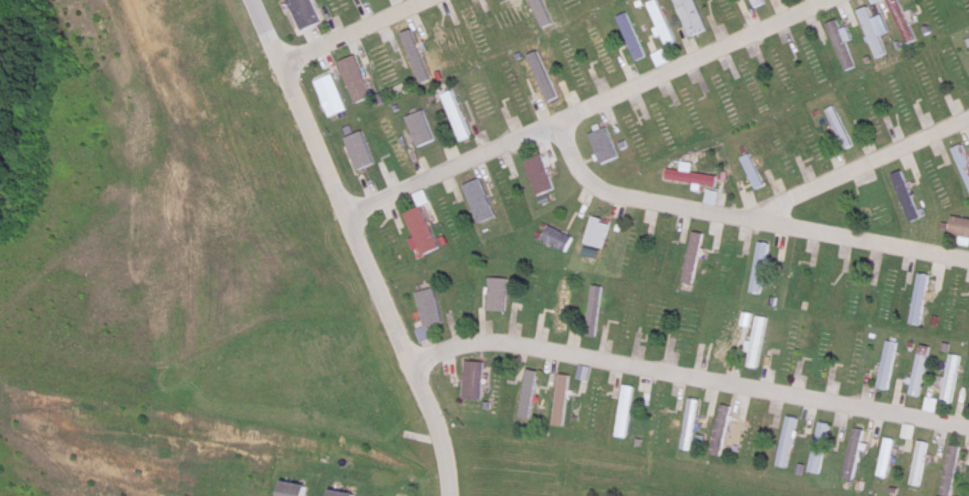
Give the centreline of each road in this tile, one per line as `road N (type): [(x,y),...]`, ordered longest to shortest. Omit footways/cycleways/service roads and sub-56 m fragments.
road 1 (residential): [(968,426),(490,341),(415,368)]
road 2 (residential): [(968,260),(593,189),(552,122)]
road 3 (residential): [(443,495),(415,368),(285,68)]
road 4 (residential): [(552,122),(826,0)]
road 5 (residential): [(753,215),(968,118)]
road 6 (residential): [(243,0),(285,68),(320,41),(416,0)]
road 7 (residential): [(346,217),(552,122)]

